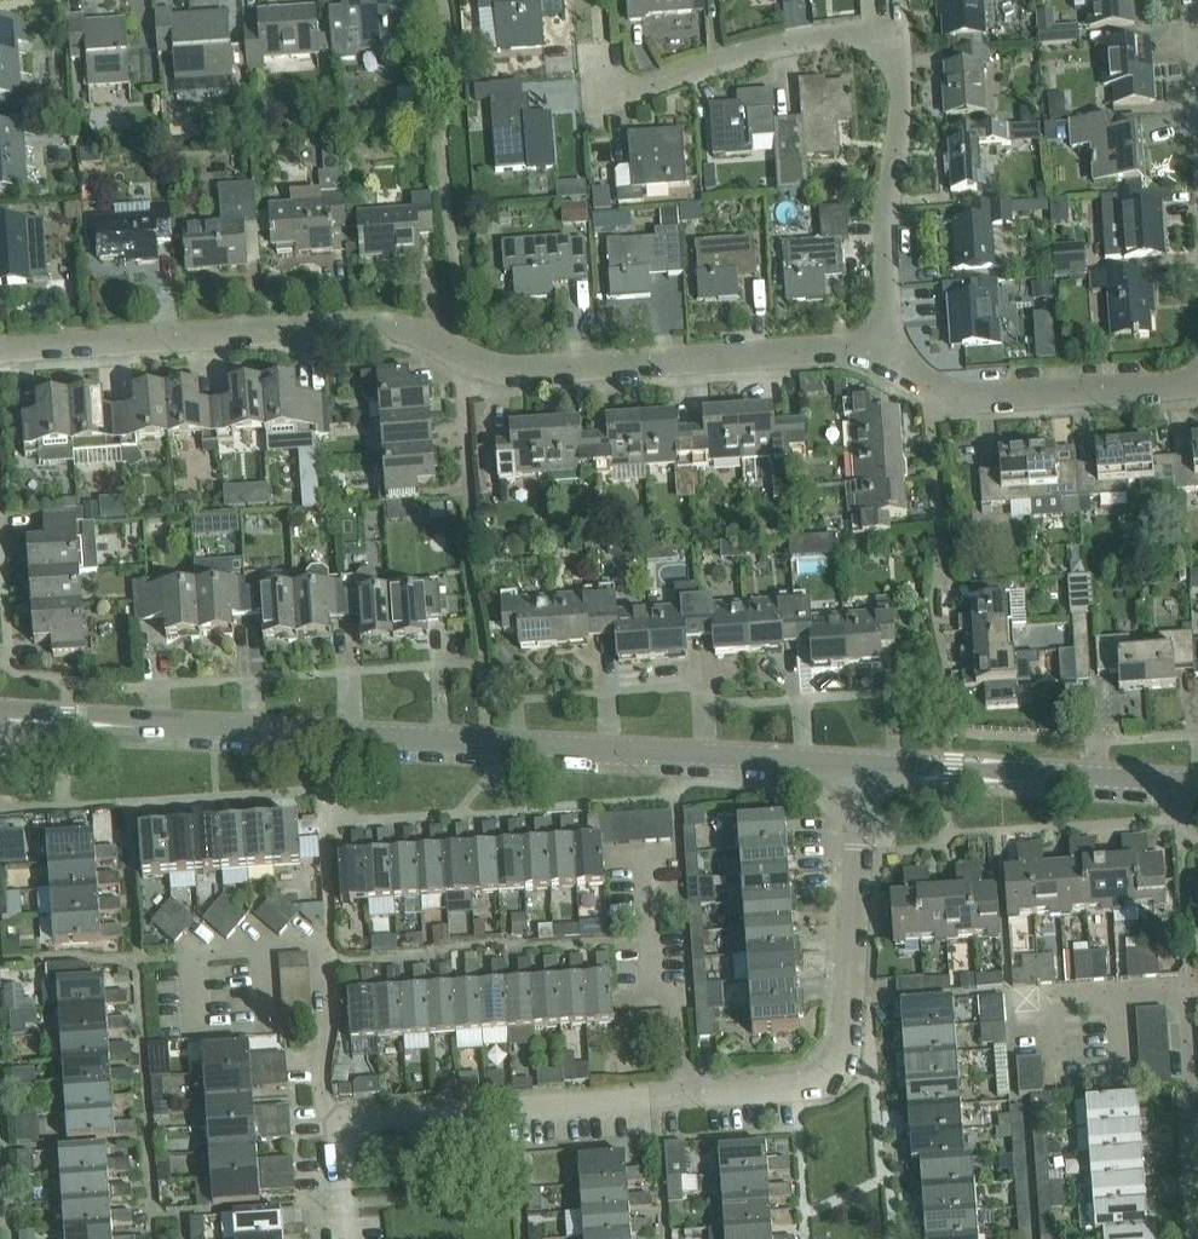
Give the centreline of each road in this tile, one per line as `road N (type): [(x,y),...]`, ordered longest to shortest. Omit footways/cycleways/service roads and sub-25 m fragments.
road 1 (residential): [(347,1238),(338,1119),(794,1085),(820,1075),(840,1050),(848,1000),(860,766)]
road 2 (residential): [(0,351),(351,332),(414,339),(462,363),(513,373),(834,349),(888,363)]
road 3 (unclassified): [(0,717),(860,766)]
road 4 (residential): [(888,363),(898,29),(794,38),(630,93),(604,85)]
road 5 (unclassified): [(860,766),(1197,781)]
road 6 (residential): [(888,363),(964,400),(1197,383)]

